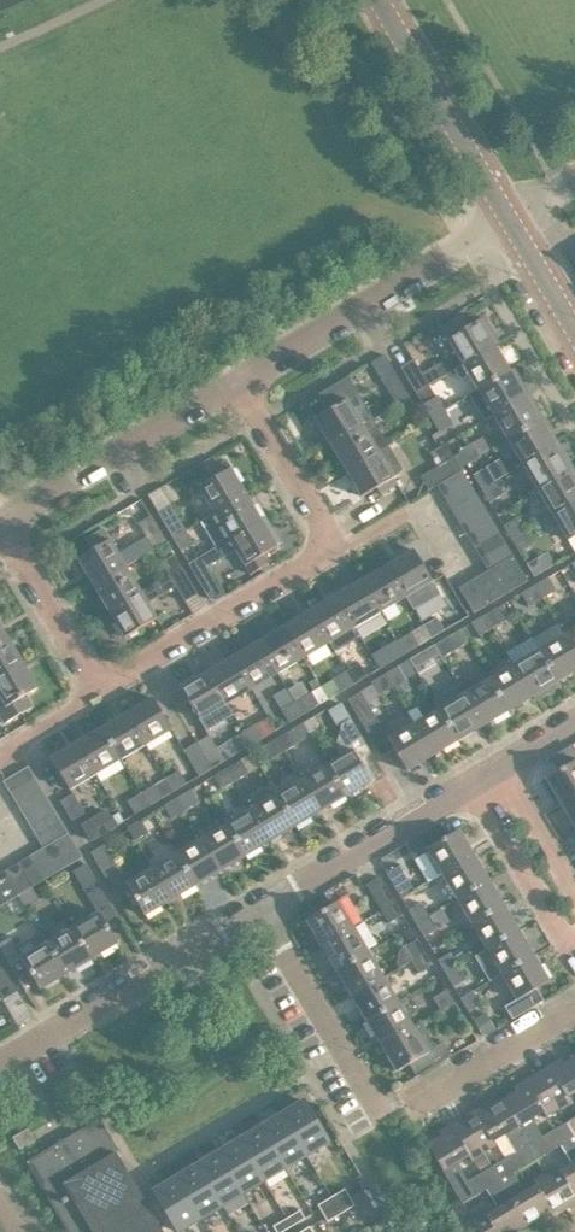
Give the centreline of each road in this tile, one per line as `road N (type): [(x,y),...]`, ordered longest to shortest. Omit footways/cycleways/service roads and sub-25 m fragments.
road 1 (residential): [(574,1010),(386,1120),(256,908)]
road 2 (residential): [(245,379),(508,216)]
road 3 (residential): [(0,1061),(256,908)]
road 4 (residential): [(0,517),(245,379)]
road 5 (residential): [(105,686),(337,551)]
road 6 (tertiary): [(508,216),(378,0)]
road 7 (residential): [(256,908),(467,783)]
road 8 (residential): [(467,783),(562,945),(574,948)]
road 9 (residential): [(0,517),(105,686)]
road 10 (residential): [(337,551),(245,379)]
road 11 (residential): [(337,551),(408,511),(428,512),(466,571)]
road 12 (residential): [(574,877),(506,760)]
road 13 (tertiary): [(574,330),(508,216)]

